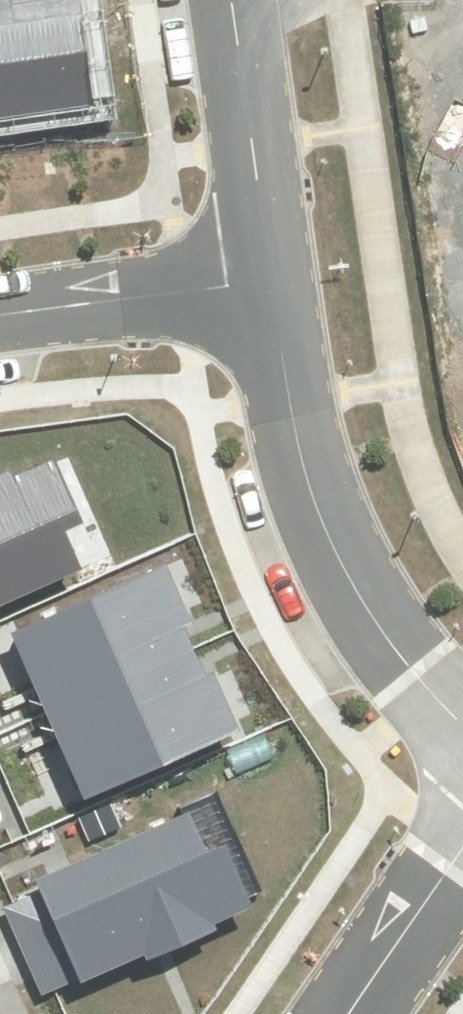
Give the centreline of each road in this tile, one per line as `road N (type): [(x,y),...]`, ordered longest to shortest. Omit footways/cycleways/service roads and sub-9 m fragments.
road 1 (residential): [(462,727),(379,626),(315,504),(270,283)]
road 2 (residential): [(270,283),(233,0)]
road 3 (residential): [(0,318),(270,283)]
road 4 (residential): [(348,1013),(462,852)]

